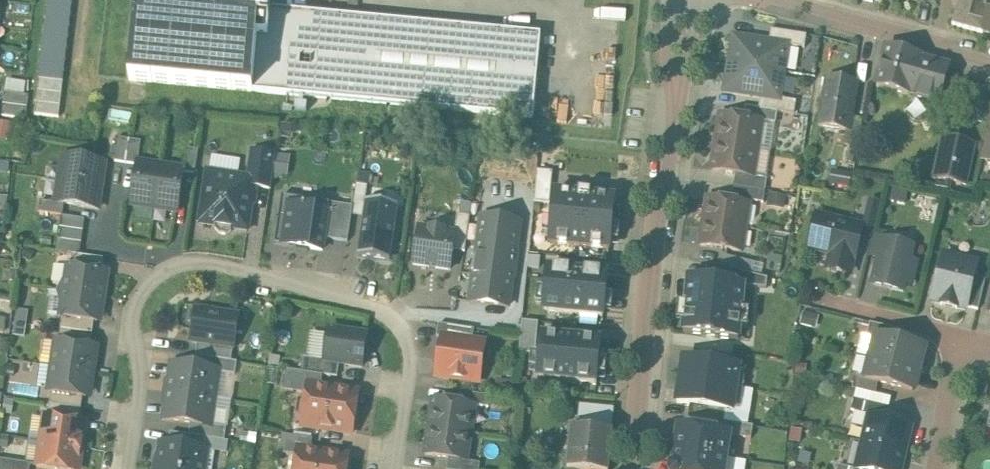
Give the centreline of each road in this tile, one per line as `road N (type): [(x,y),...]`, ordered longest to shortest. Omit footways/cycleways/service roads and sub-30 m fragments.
road 1 (residential): [(119,468),(137,302),(152,282),(203,260),(371,304),(394,318),(412,354),(395,468)]
road 2 (residential): [(691,0),(654,208),(637,468)]
road 3 (residential): [(989,60),(786,0)]
road 4 (residential): [(957,335),(821,300)]
road 5 (residential): [(940,468),(957,335)]

